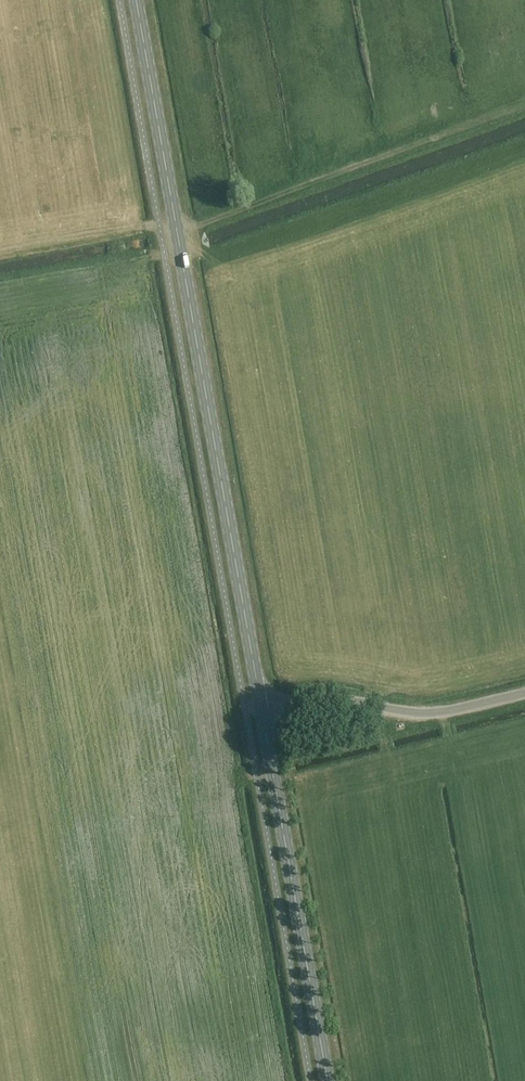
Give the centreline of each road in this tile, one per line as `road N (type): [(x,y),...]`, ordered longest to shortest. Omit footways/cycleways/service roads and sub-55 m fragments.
road 1 (primary): [(261,707),(136,0)]
road 2 (primary): [(327,1080),(261,707)]
road 3 (track): [(524,102),(177,229)]
road 4 (unclassified): [(261,707),(325,697),(430,714),(524,693)]

